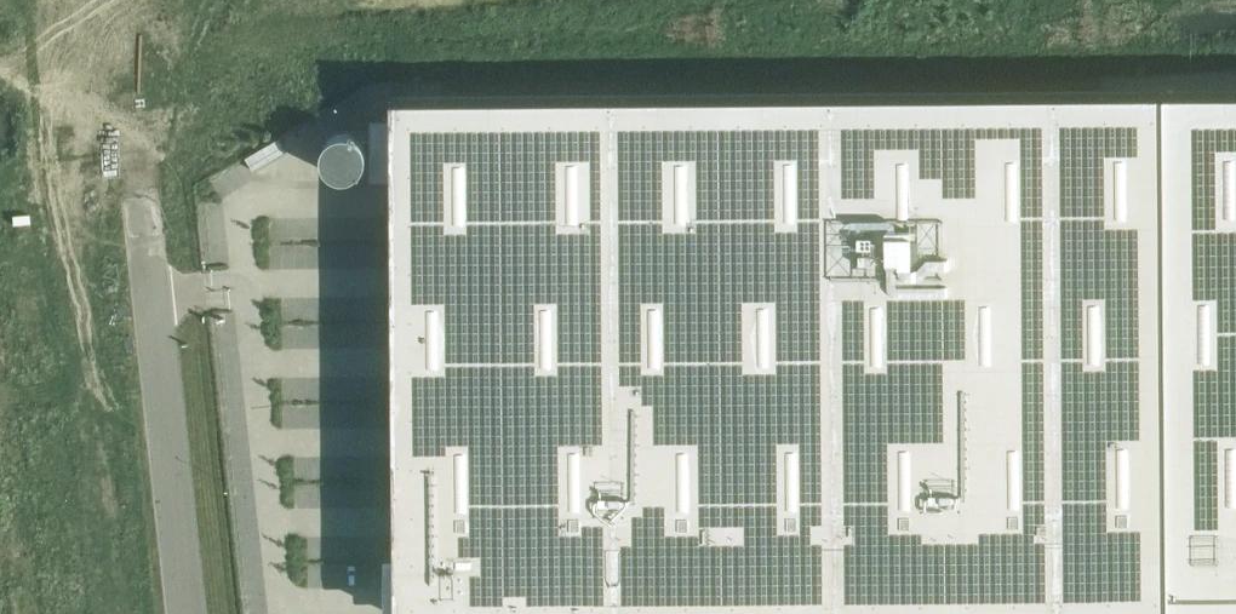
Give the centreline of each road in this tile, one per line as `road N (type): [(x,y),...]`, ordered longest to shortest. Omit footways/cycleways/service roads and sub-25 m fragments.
road 1 (unclassified): [(139,201),(186,613)]

